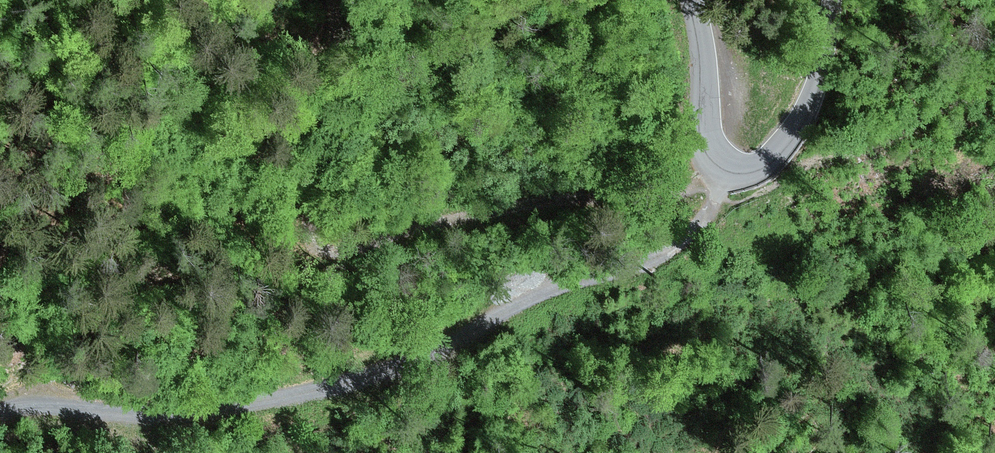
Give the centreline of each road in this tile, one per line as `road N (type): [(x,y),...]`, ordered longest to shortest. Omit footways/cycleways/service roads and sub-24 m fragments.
road 1 (track): [(0,410),(171,410),(396,367),(560,286),(647,265),(681,243),(719,202)]
road 2 (track): [(719,202),(718,164),(698,180),(660,191),(580,197),(359,245),(322,242),(315,212),(352,24),(350,0)]
road 3 (unclassified): [(831,0),(831,30),(798,132),(769,160),(743,171),(718,164),(706,137),(693,0)]
road 4 (track): [(994,76),(898,139),(719,202)]

